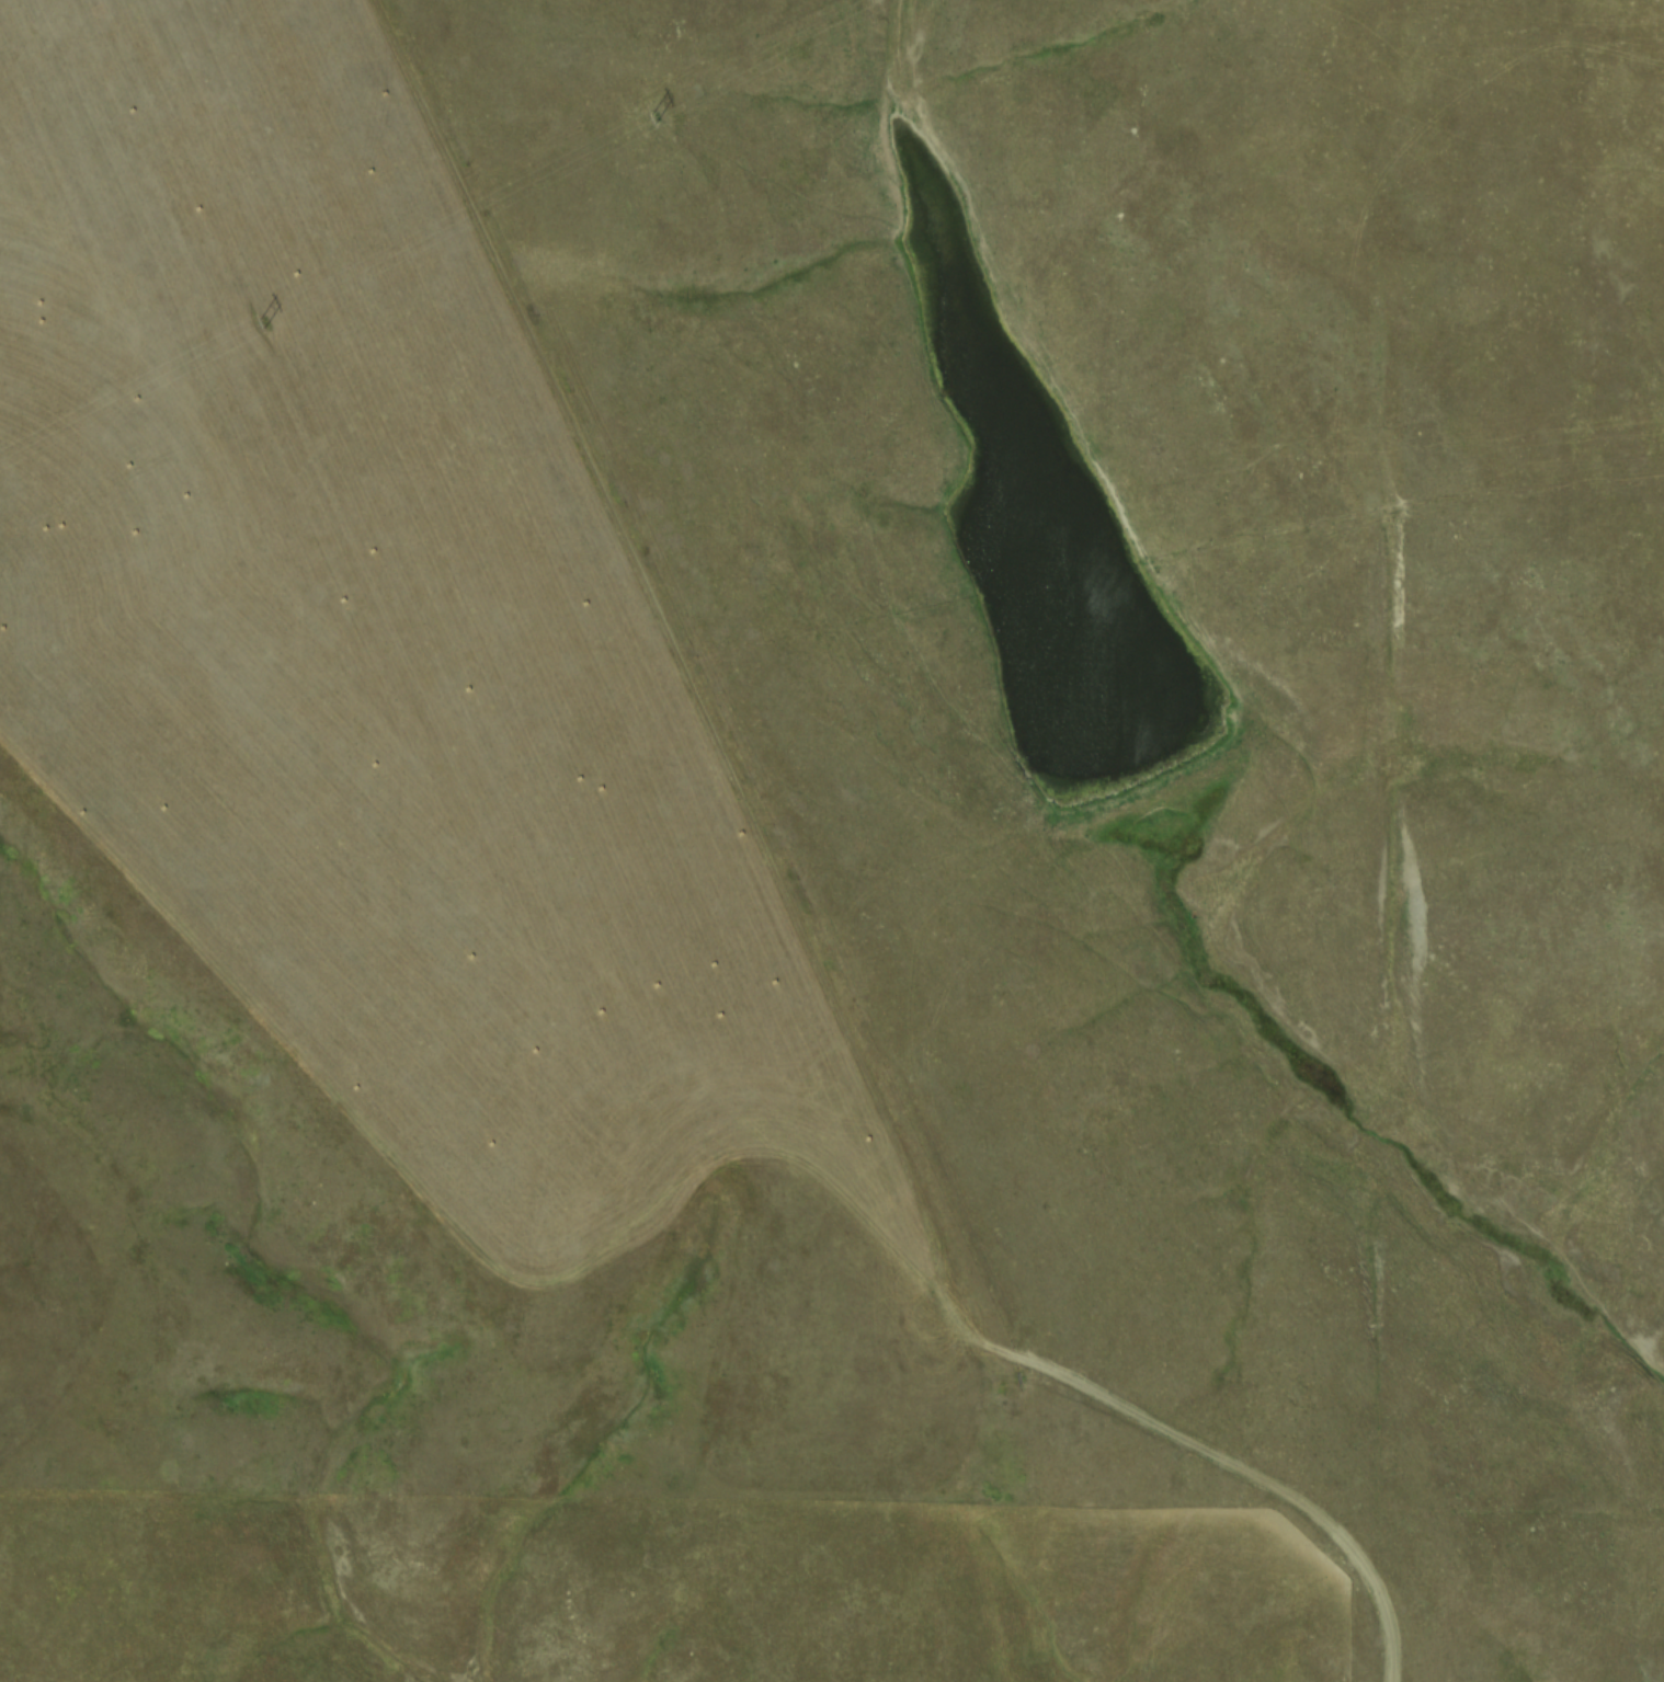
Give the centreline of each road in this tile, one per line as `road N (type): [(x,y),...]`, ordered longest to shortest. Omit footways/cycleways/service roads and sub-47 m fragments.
road 1 (residential): [(992,1347),(383,0)]
road 2 (track): [(0,728),(501,1270),(525,1280),(579,1269),(687,1176),(725,1153),(762,1146),(819,1168),(992,1347)]
road 3 (residential): [(1390,1681),(1384,1605),(1352,1543),(1217,1457),(1041,1362),(992,1347)]

